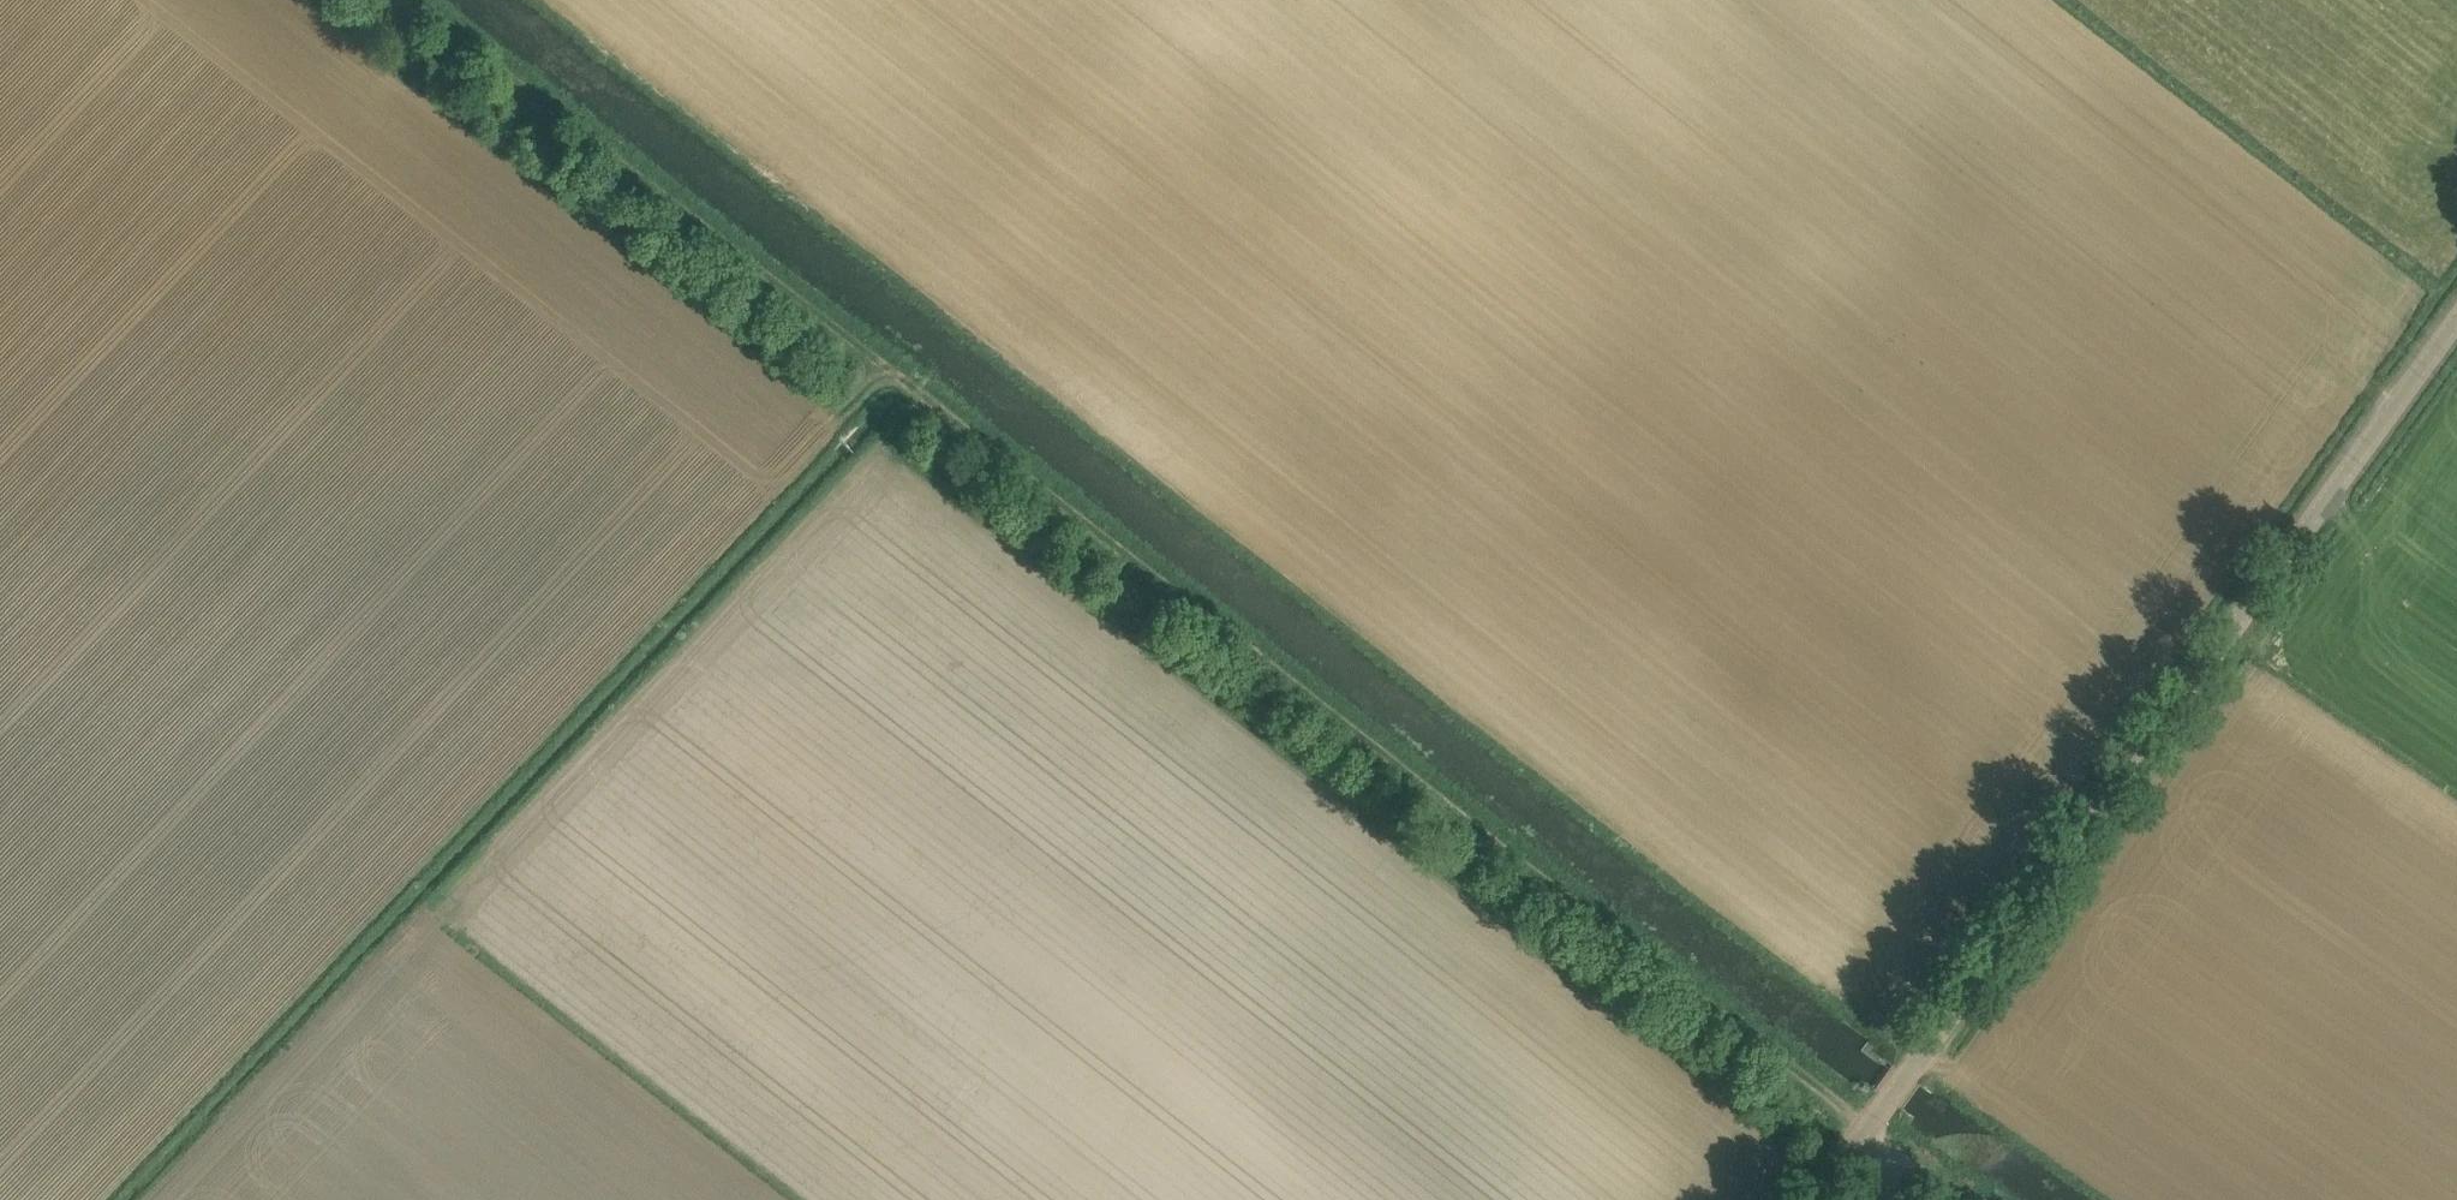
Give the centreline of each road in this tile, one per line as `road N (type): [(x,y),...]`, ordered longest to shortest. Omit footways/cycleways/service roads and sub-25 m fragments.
road 1 (unclassified): [(1815,1199),(2456,319)]

